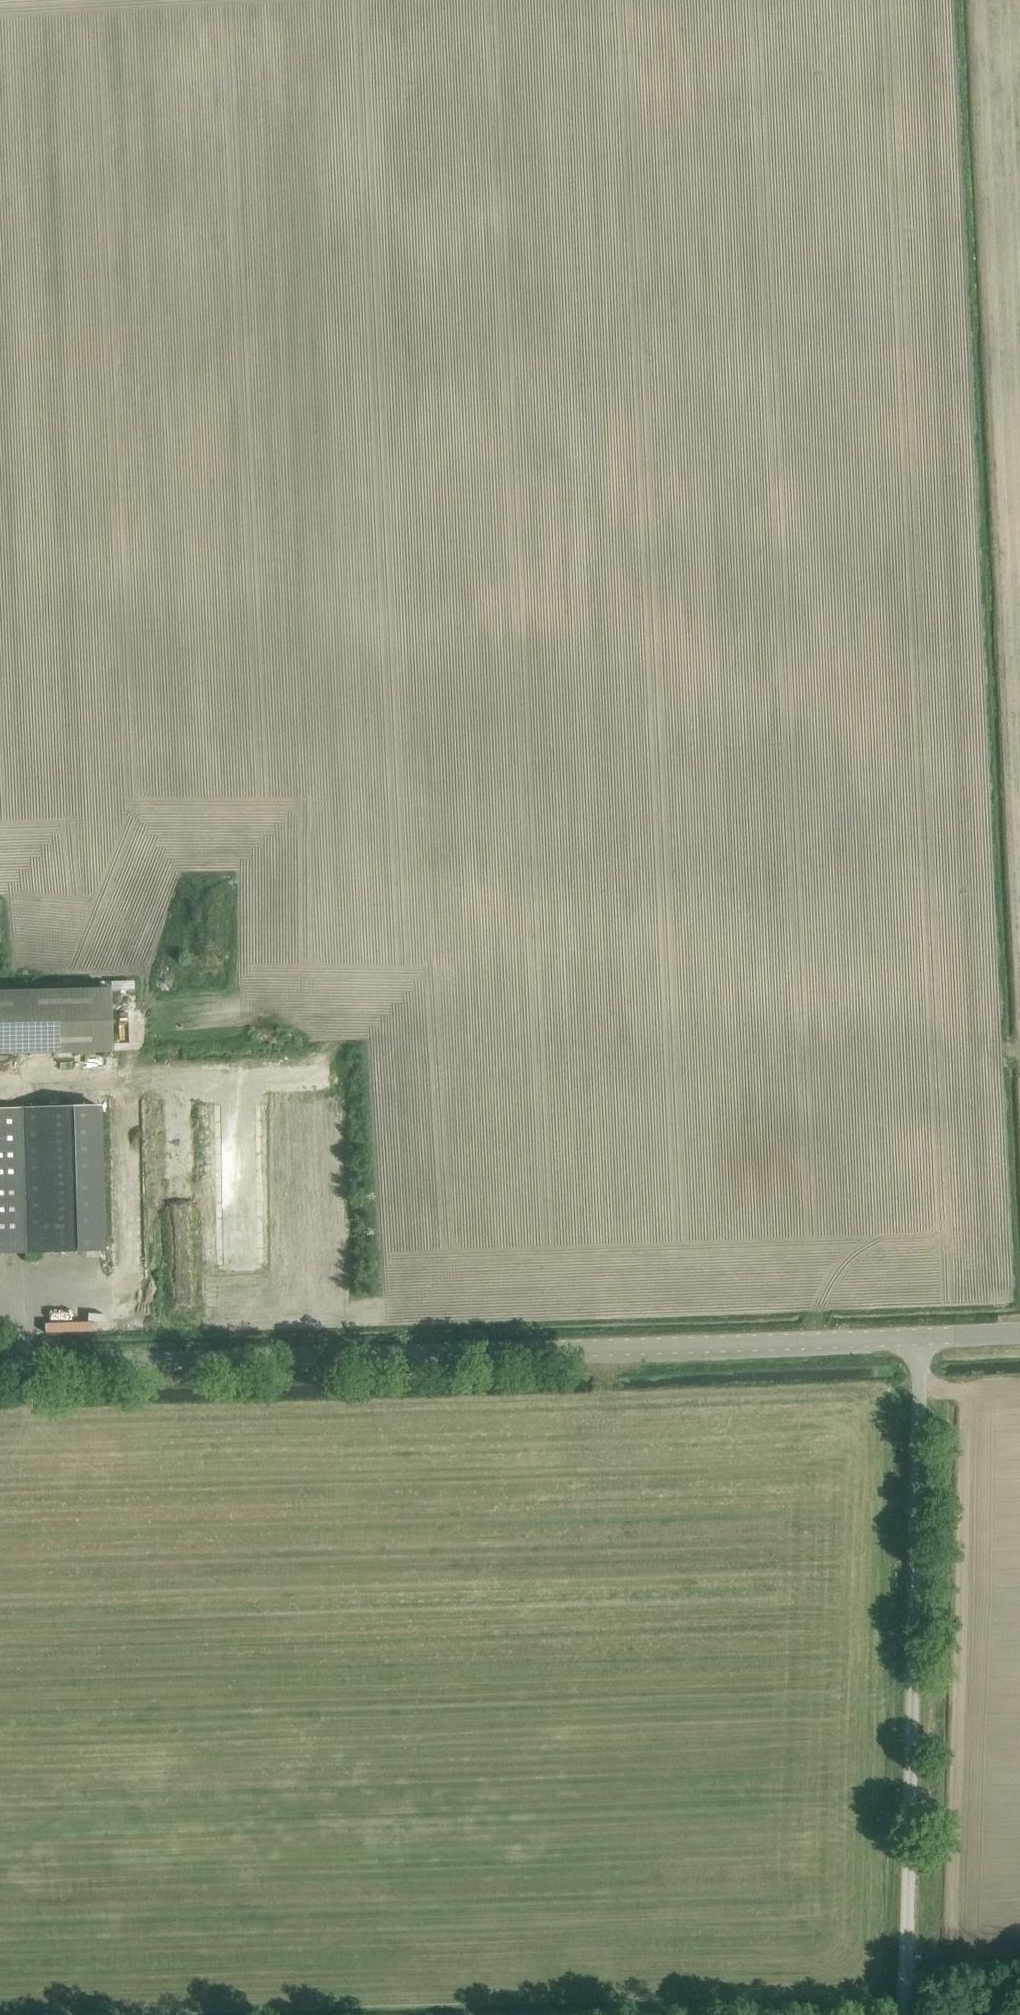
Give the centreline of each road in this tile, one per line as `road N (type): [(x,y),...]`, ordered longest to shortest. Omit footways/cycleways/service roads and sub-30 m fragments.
road 1 (unclassified): [(0,1365),(920,1337)]
road 2 (unclassified): [(905,2014),(920,1337)]

